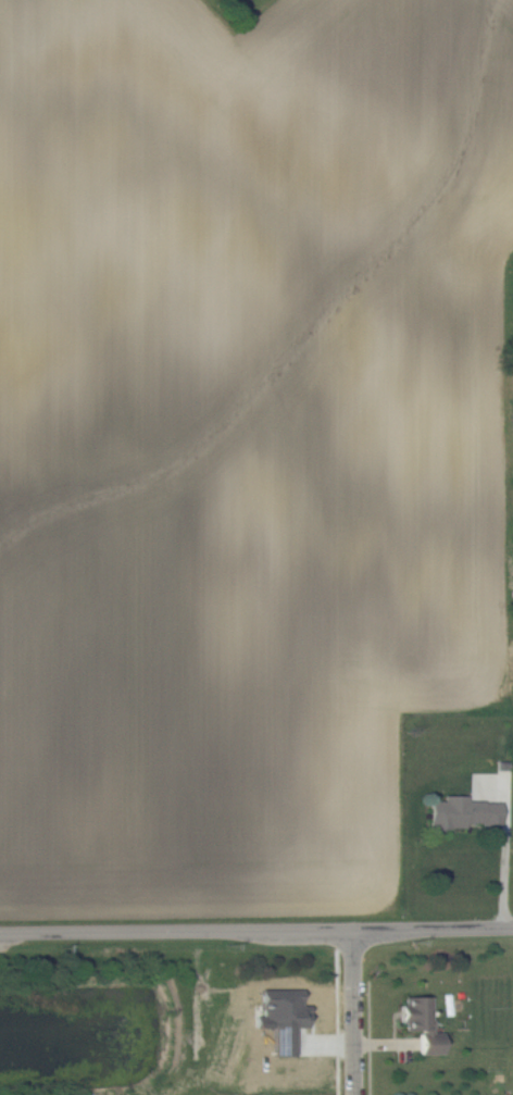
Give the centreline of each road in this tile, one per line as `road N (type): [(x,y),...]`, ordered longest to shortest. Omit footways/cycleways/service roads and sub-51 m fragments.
road 1 (residential): [(0,933),(512,930)]
road 2 (residential): [(351,933),(354,1094)]

